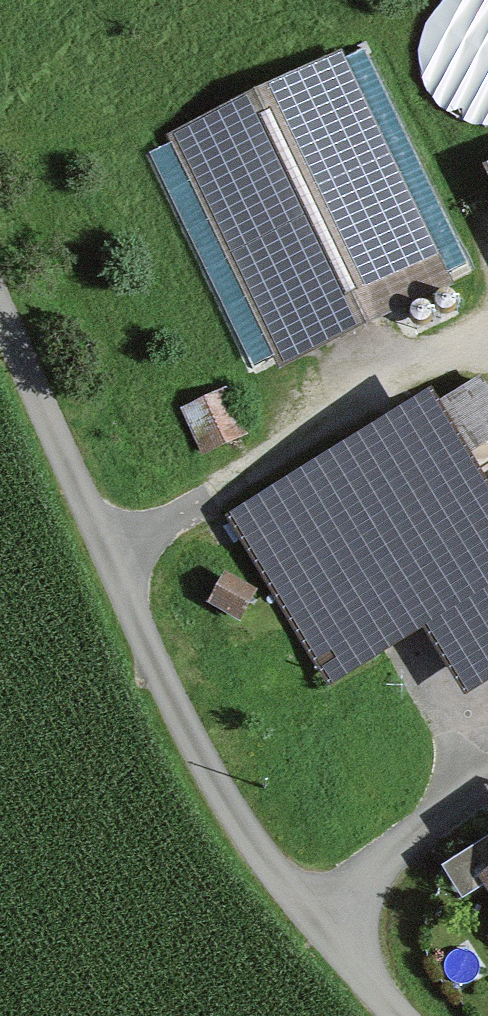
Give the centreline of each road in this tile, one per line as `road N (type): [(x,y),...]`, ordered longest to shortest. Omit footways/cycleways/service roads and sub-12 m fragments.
road 1 (track): [(0,306),(207,768),(319,932),(397,1015)]
road 2 (track): [(114,560),(368,403),(439,372),(487,377)]
road 3 (track): [(487,789),(319,932)]

